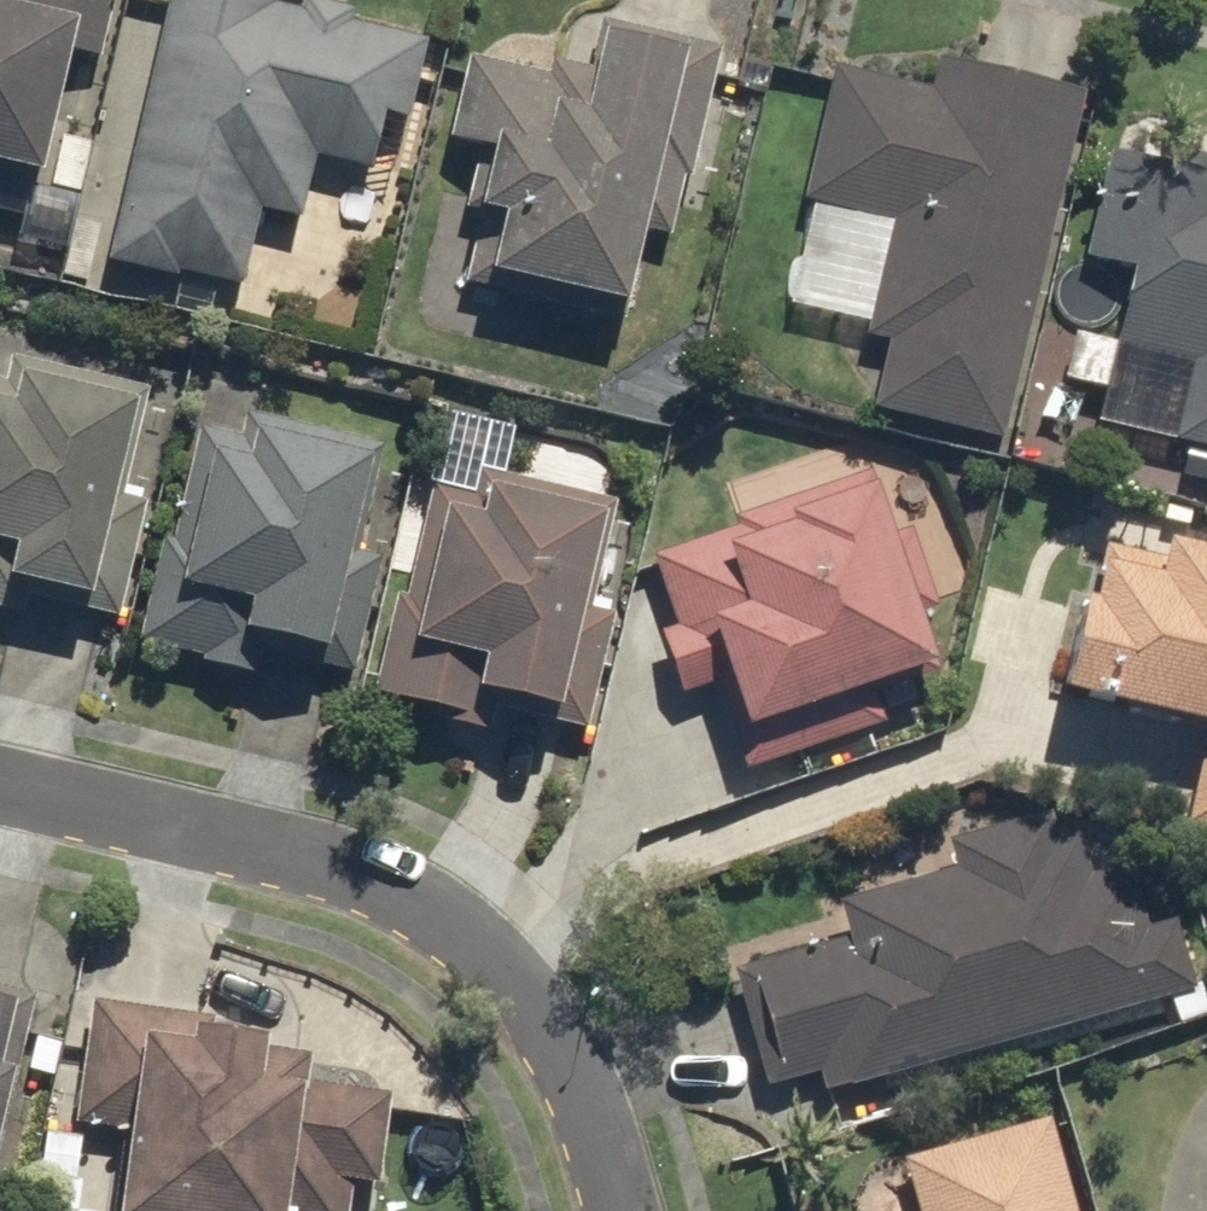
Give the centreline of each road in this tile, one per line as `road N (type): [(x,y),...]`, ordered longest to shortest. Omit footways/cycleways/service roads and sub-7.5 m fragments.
road 1 (residential): [(0,778),(343,858),(489,960),(557,1038),(605,1133),(625,1210)]

